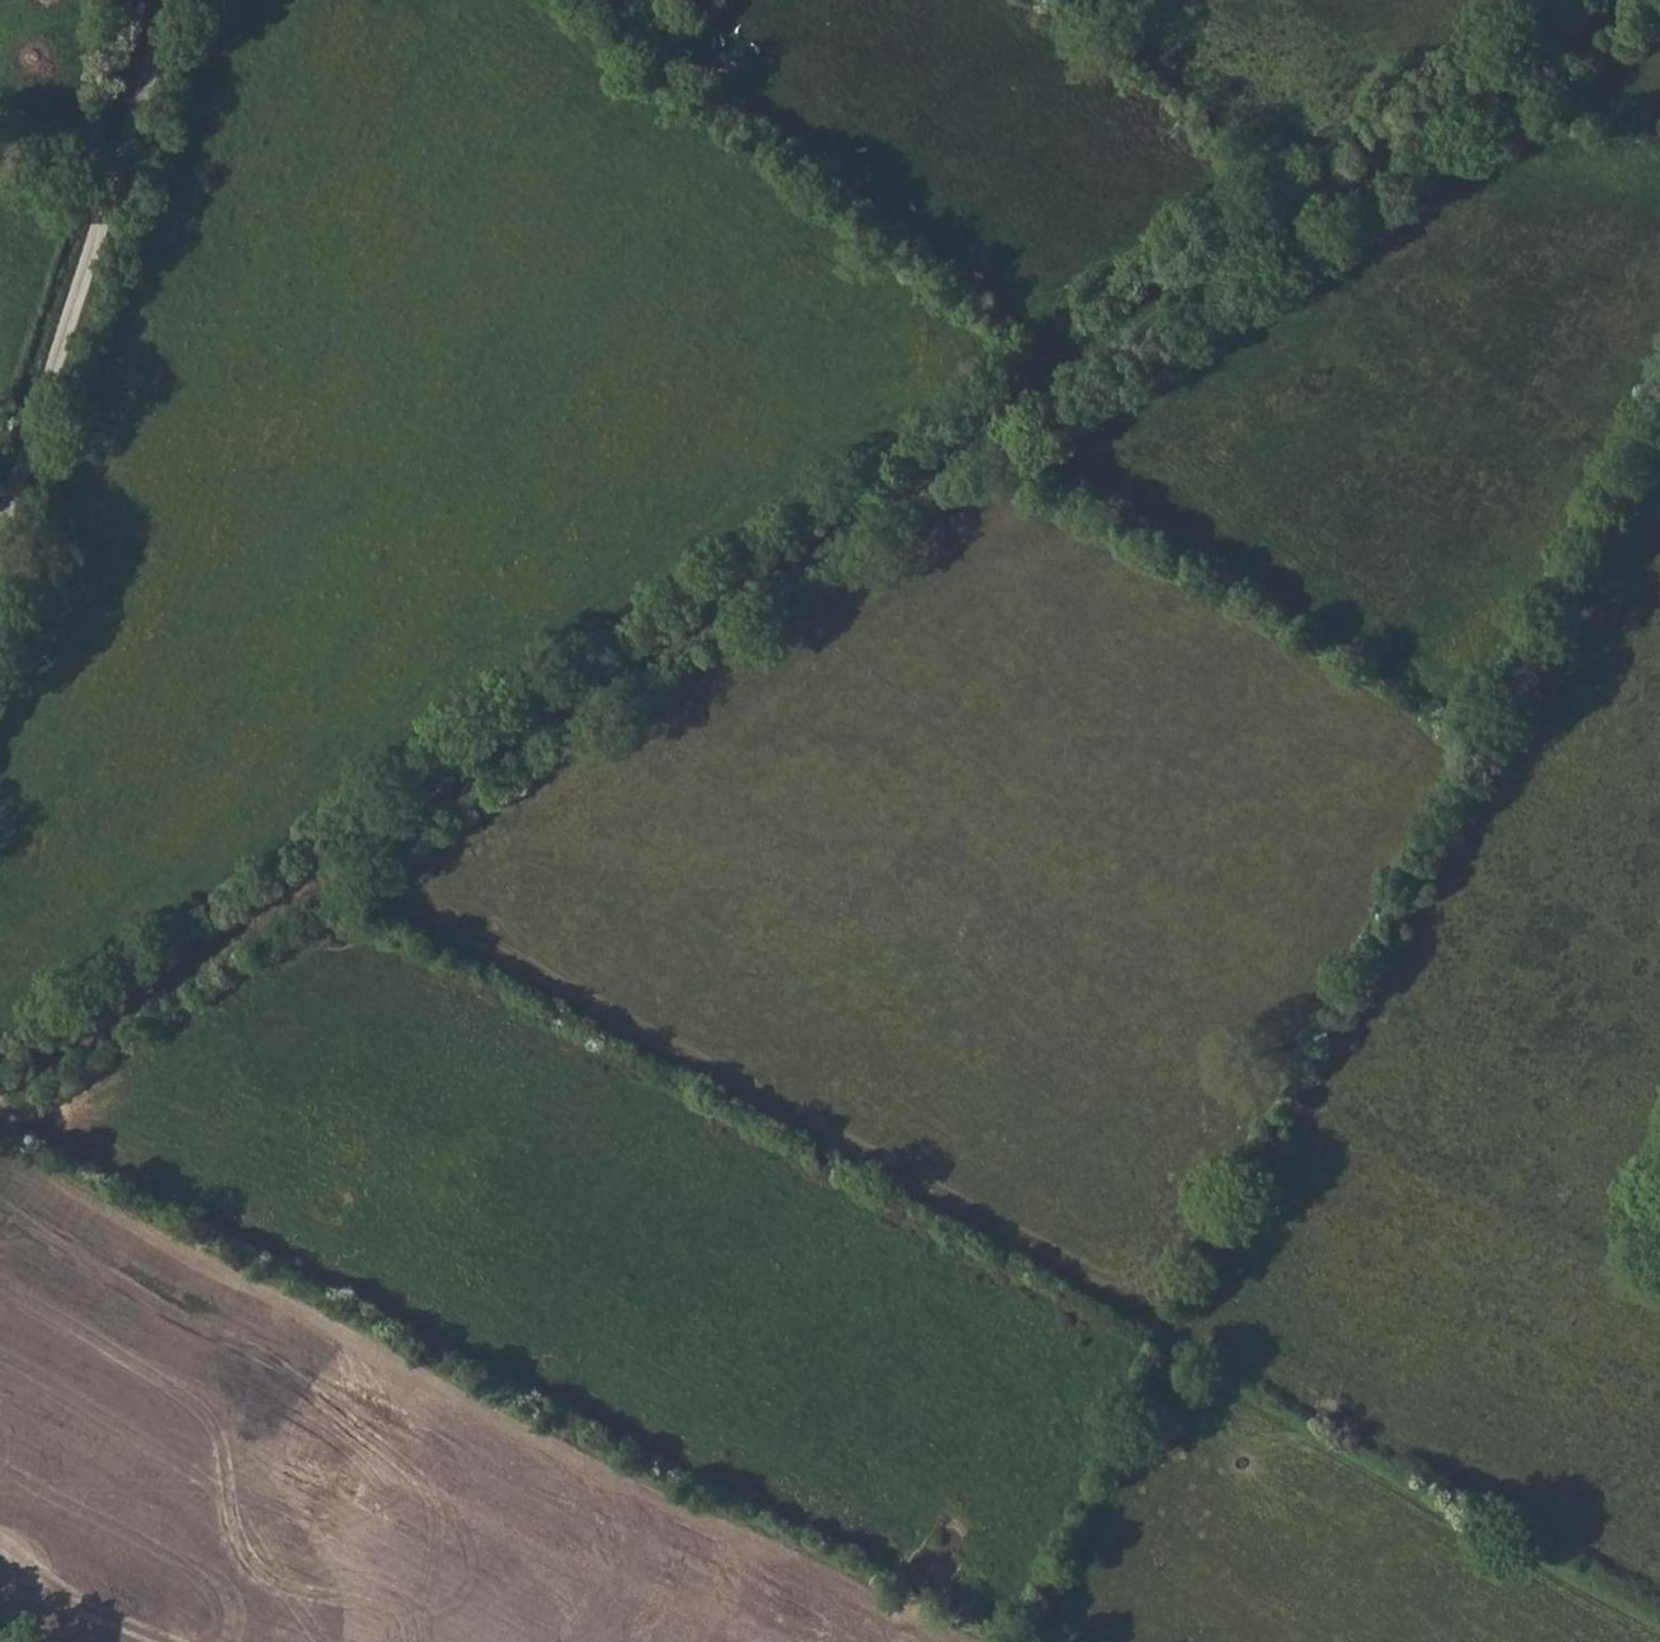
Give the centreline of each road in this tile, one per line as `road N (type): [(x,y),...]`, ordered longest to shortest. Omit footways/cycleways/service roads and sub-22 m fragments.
road 1 (unclassified): [(171,0),(0,535)]

